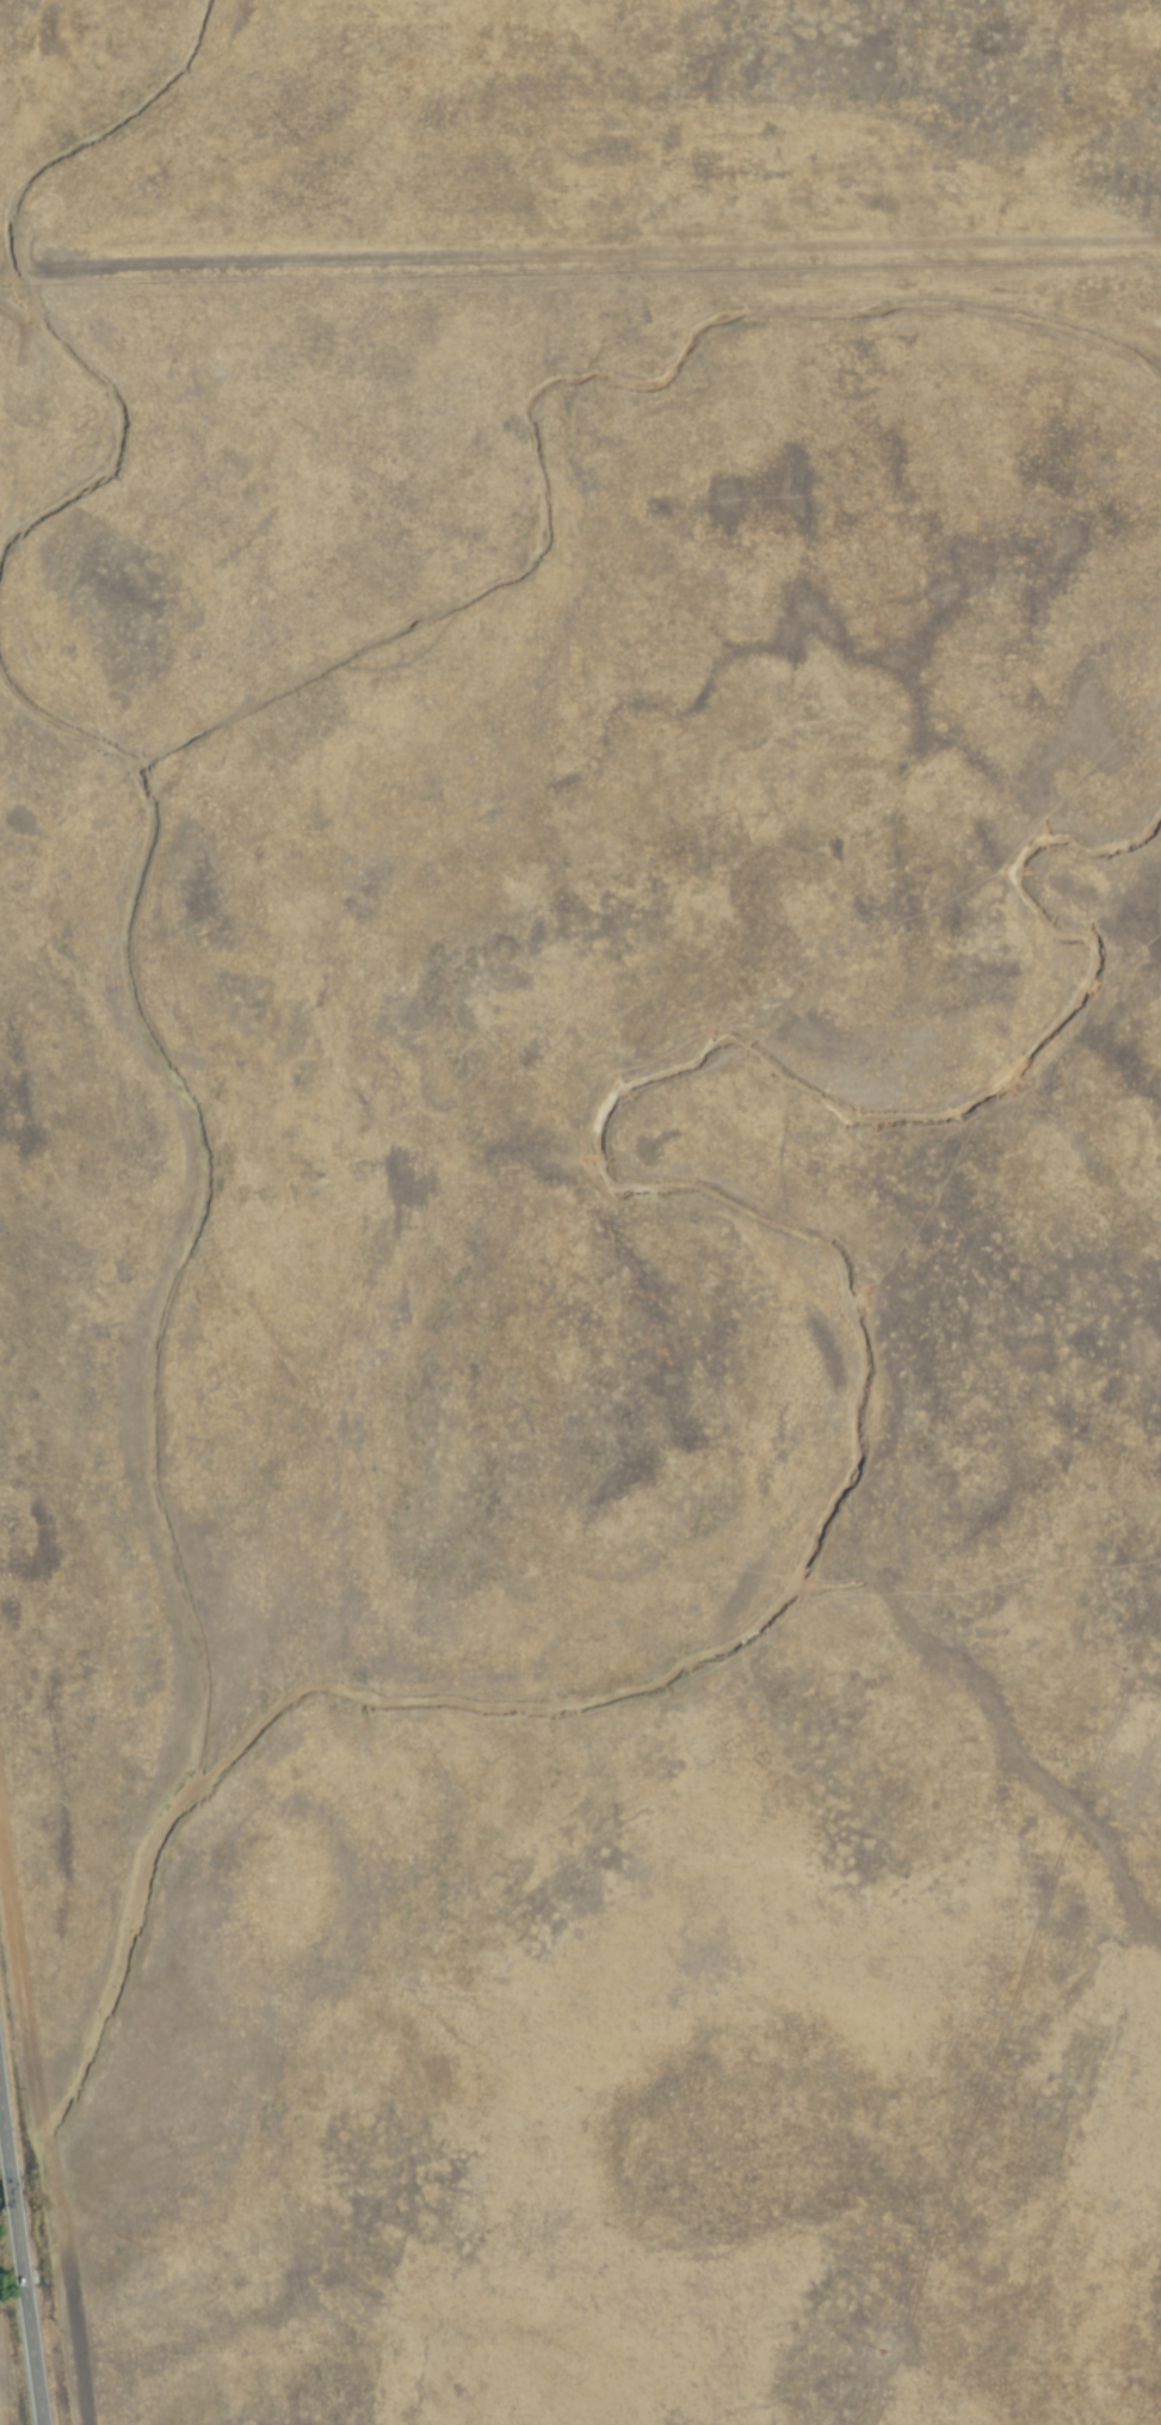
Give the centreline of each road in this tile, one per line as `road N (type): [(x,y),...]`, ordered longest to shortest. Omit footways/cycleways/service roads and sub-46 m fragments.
road 1 (tertiary): [(40,2424),(0,2125)]

